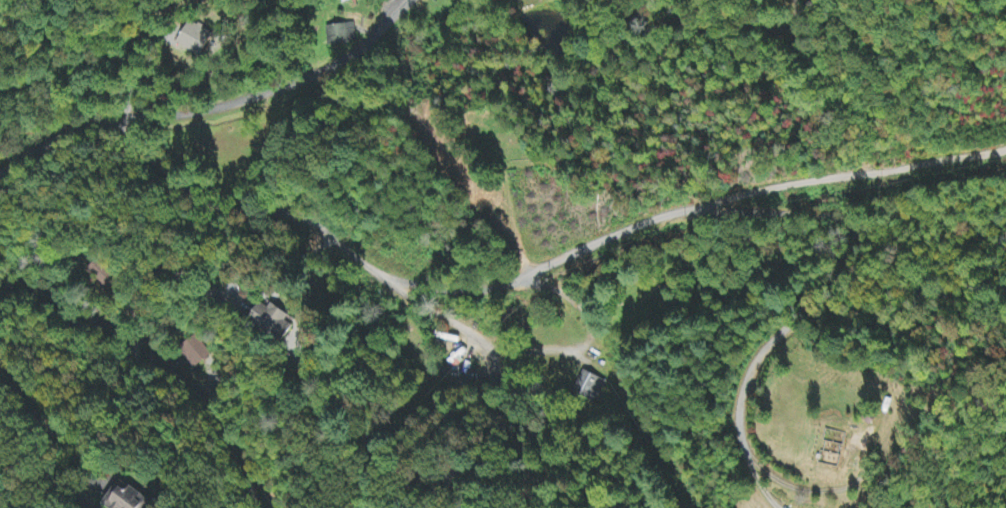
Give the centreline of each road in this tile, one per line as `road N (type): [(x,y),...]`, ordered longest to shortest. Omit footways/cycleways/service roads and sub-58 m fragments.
road 1 (residential): [(1005,147),(754,190),(561,256),(501,286),(455,290),(383,280),(291,221),(235,208),(121,117)]
road 2 (residential): [(0,178),(121,117),(226,107),(346,61),(398,0)]
road 3 (residential): [(0,340),(108,365),(137,353),(130,337),(53,298),(96,247)]
road 4 (residential): [(292,329),(234,378),(50,475)]
road 5 (residential): [(203,311),(151,262),(96,247)]
road 6 (residential): [(166,0),(138,95),(121,117)]

